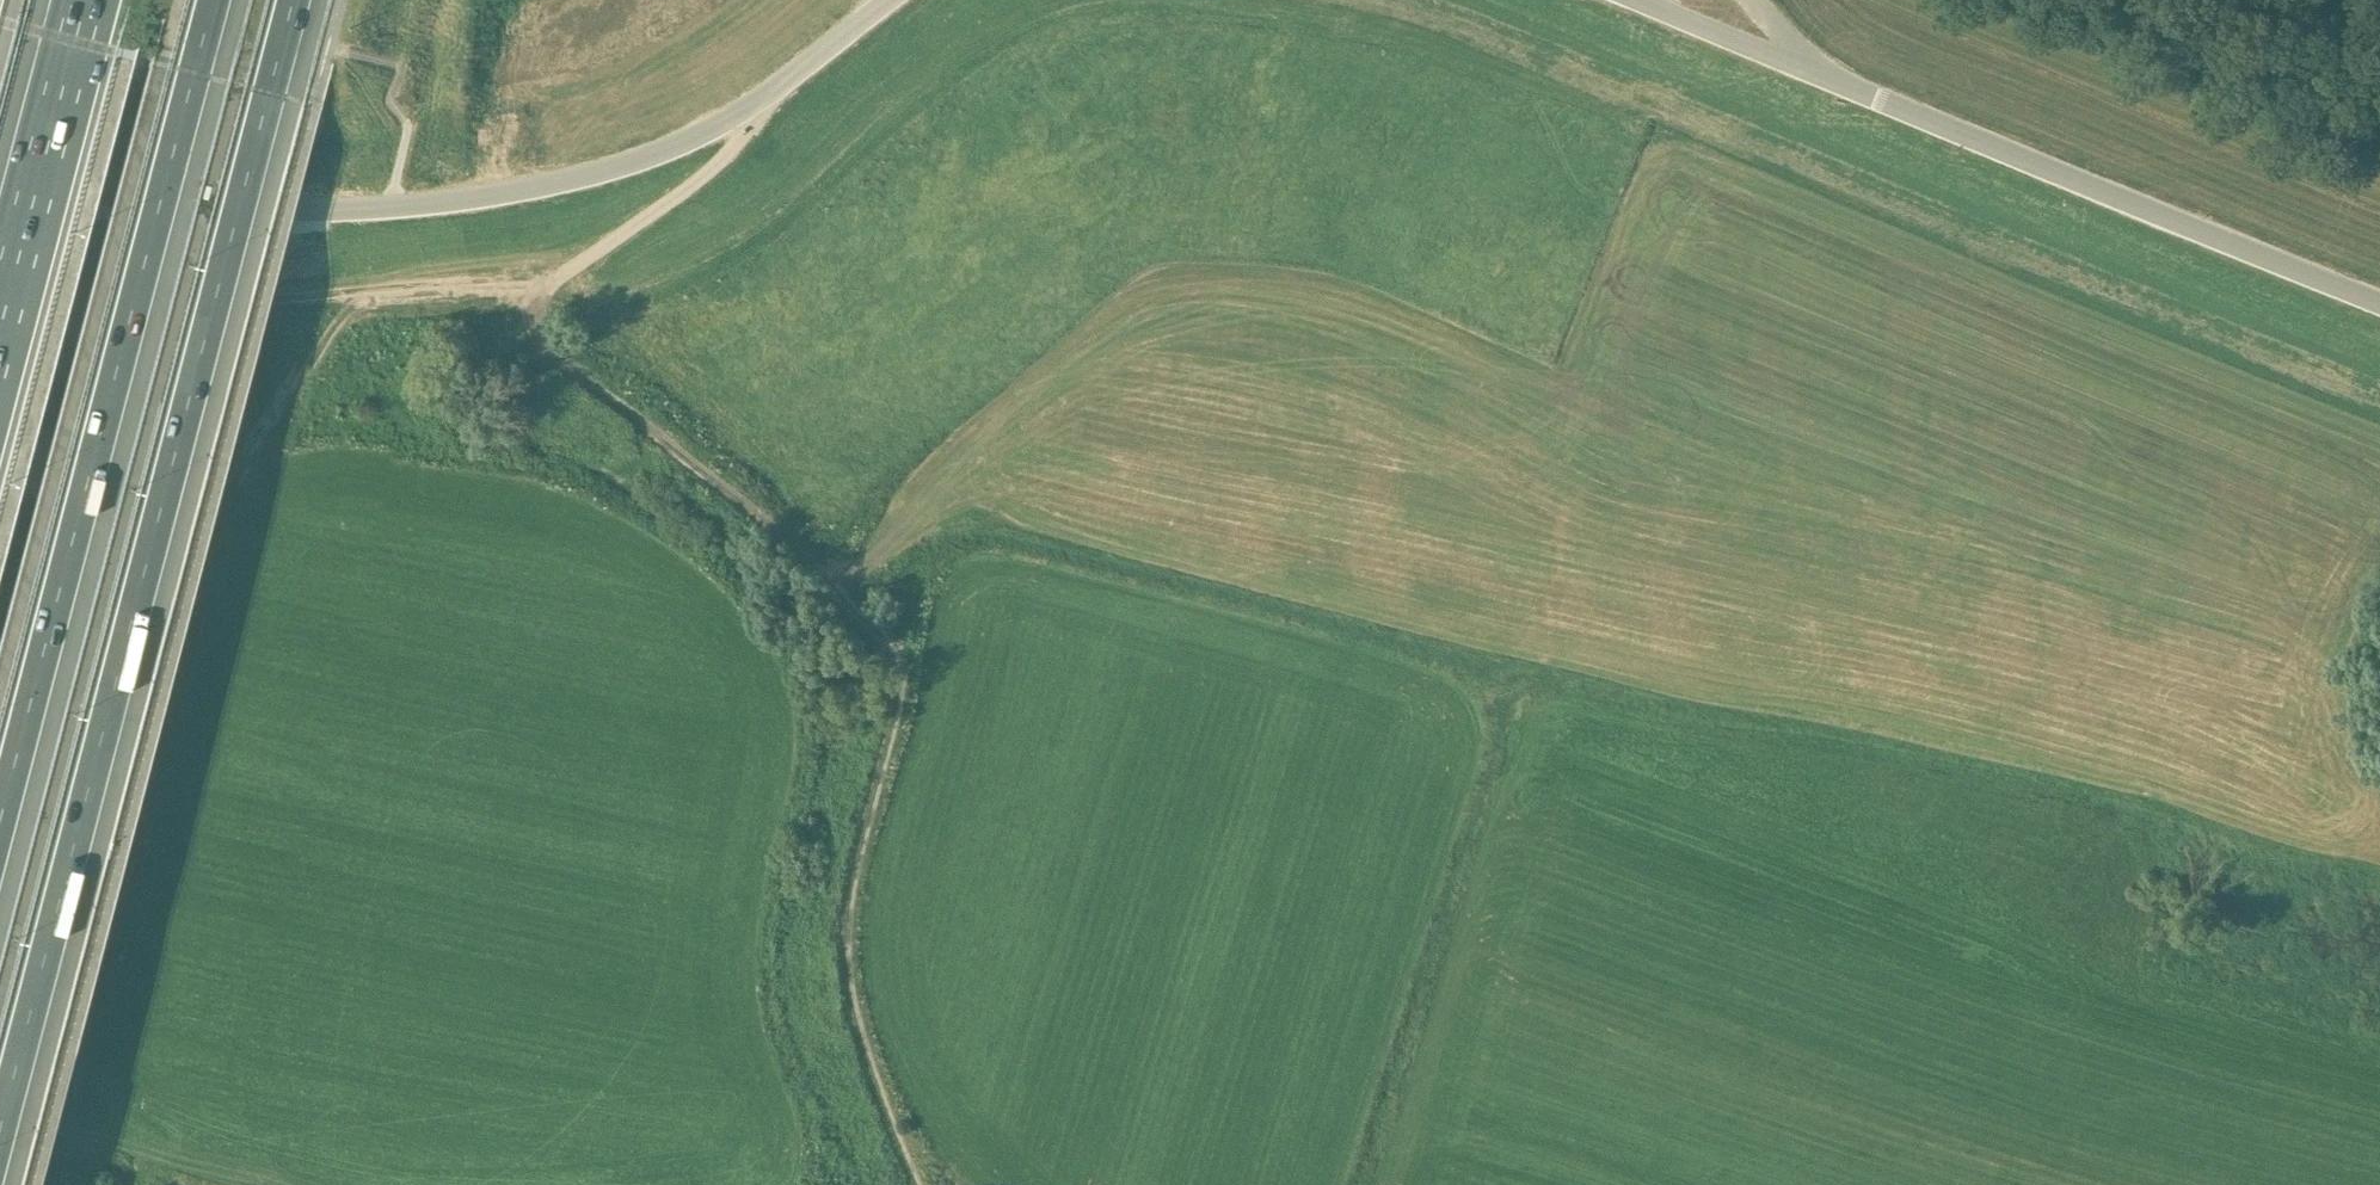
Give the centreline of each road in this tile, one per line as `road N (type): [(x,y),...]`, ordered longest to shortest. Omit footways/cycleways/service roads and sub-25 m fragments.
road 1 (track): [(917,1184),(836,970),(843,887),(897,681),(887,646),(743,503),(566,360),(534,318),(545,290),(732,148),(767,97)]
road 2 (motorway): [(0,1136),(292,0)]
road 3 (unclassified): [(898,0),(733,120),(646,163),(580,180),(287,219),(78,212),(0,201)]
road 4 (motorway): [(0,821),(212,0)]
road 5 (unclassified): [(2379,304),(1826,77)]
road 6 (motorway): [(85,0),(0,322)]
road 7 (unclassified): [(1638,0),(1826,77)]

